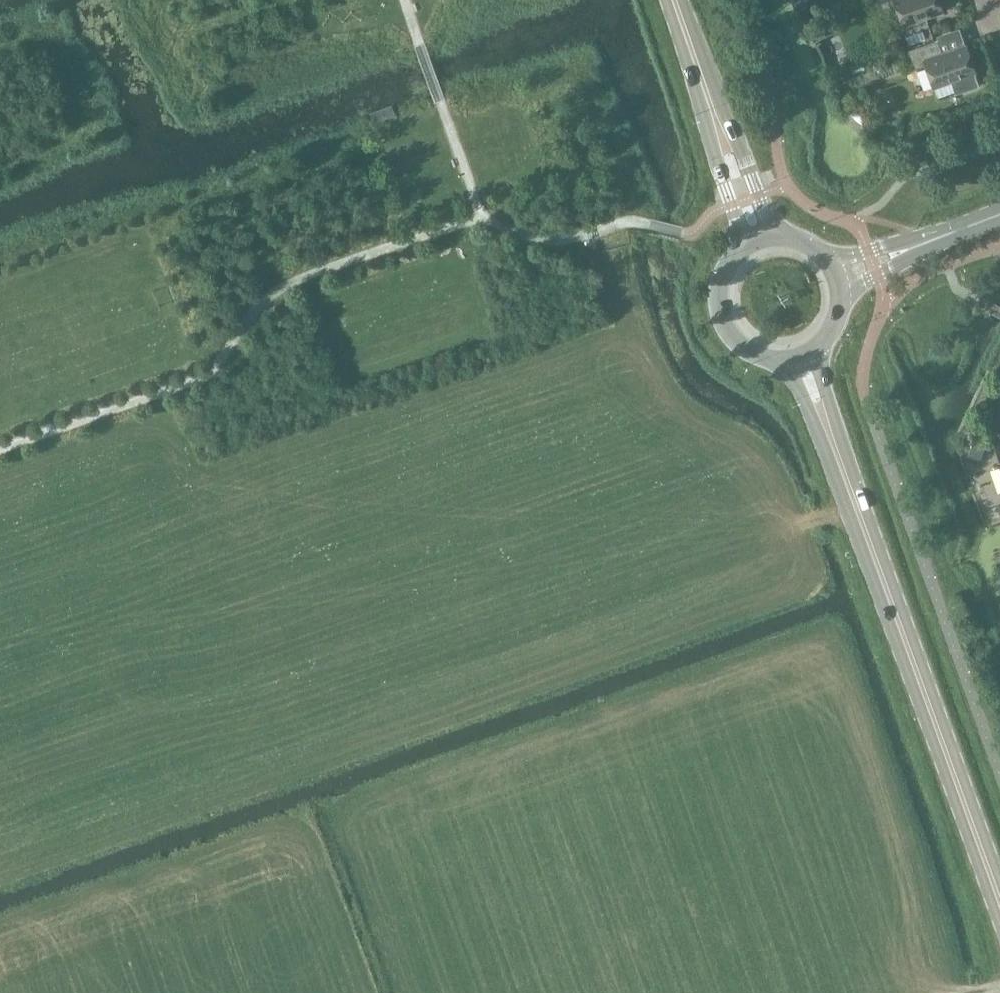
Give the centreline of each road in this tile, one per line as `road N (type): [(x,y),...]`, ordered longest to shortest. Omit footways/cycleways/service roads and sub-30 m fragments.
road 1 (tertiary): [(999,903),(830,438)]
road 2 (tertiary): [(743,251),(722,280),(720,315),(738,345),(788,361)]
road 3 (tertiary): [(714,115),(715,160),(743,251)]
road 4 (tertiary): [(776,239),(742,151),(714,115)]
road 5 (tertiary): [(714,115),(674,0)]

